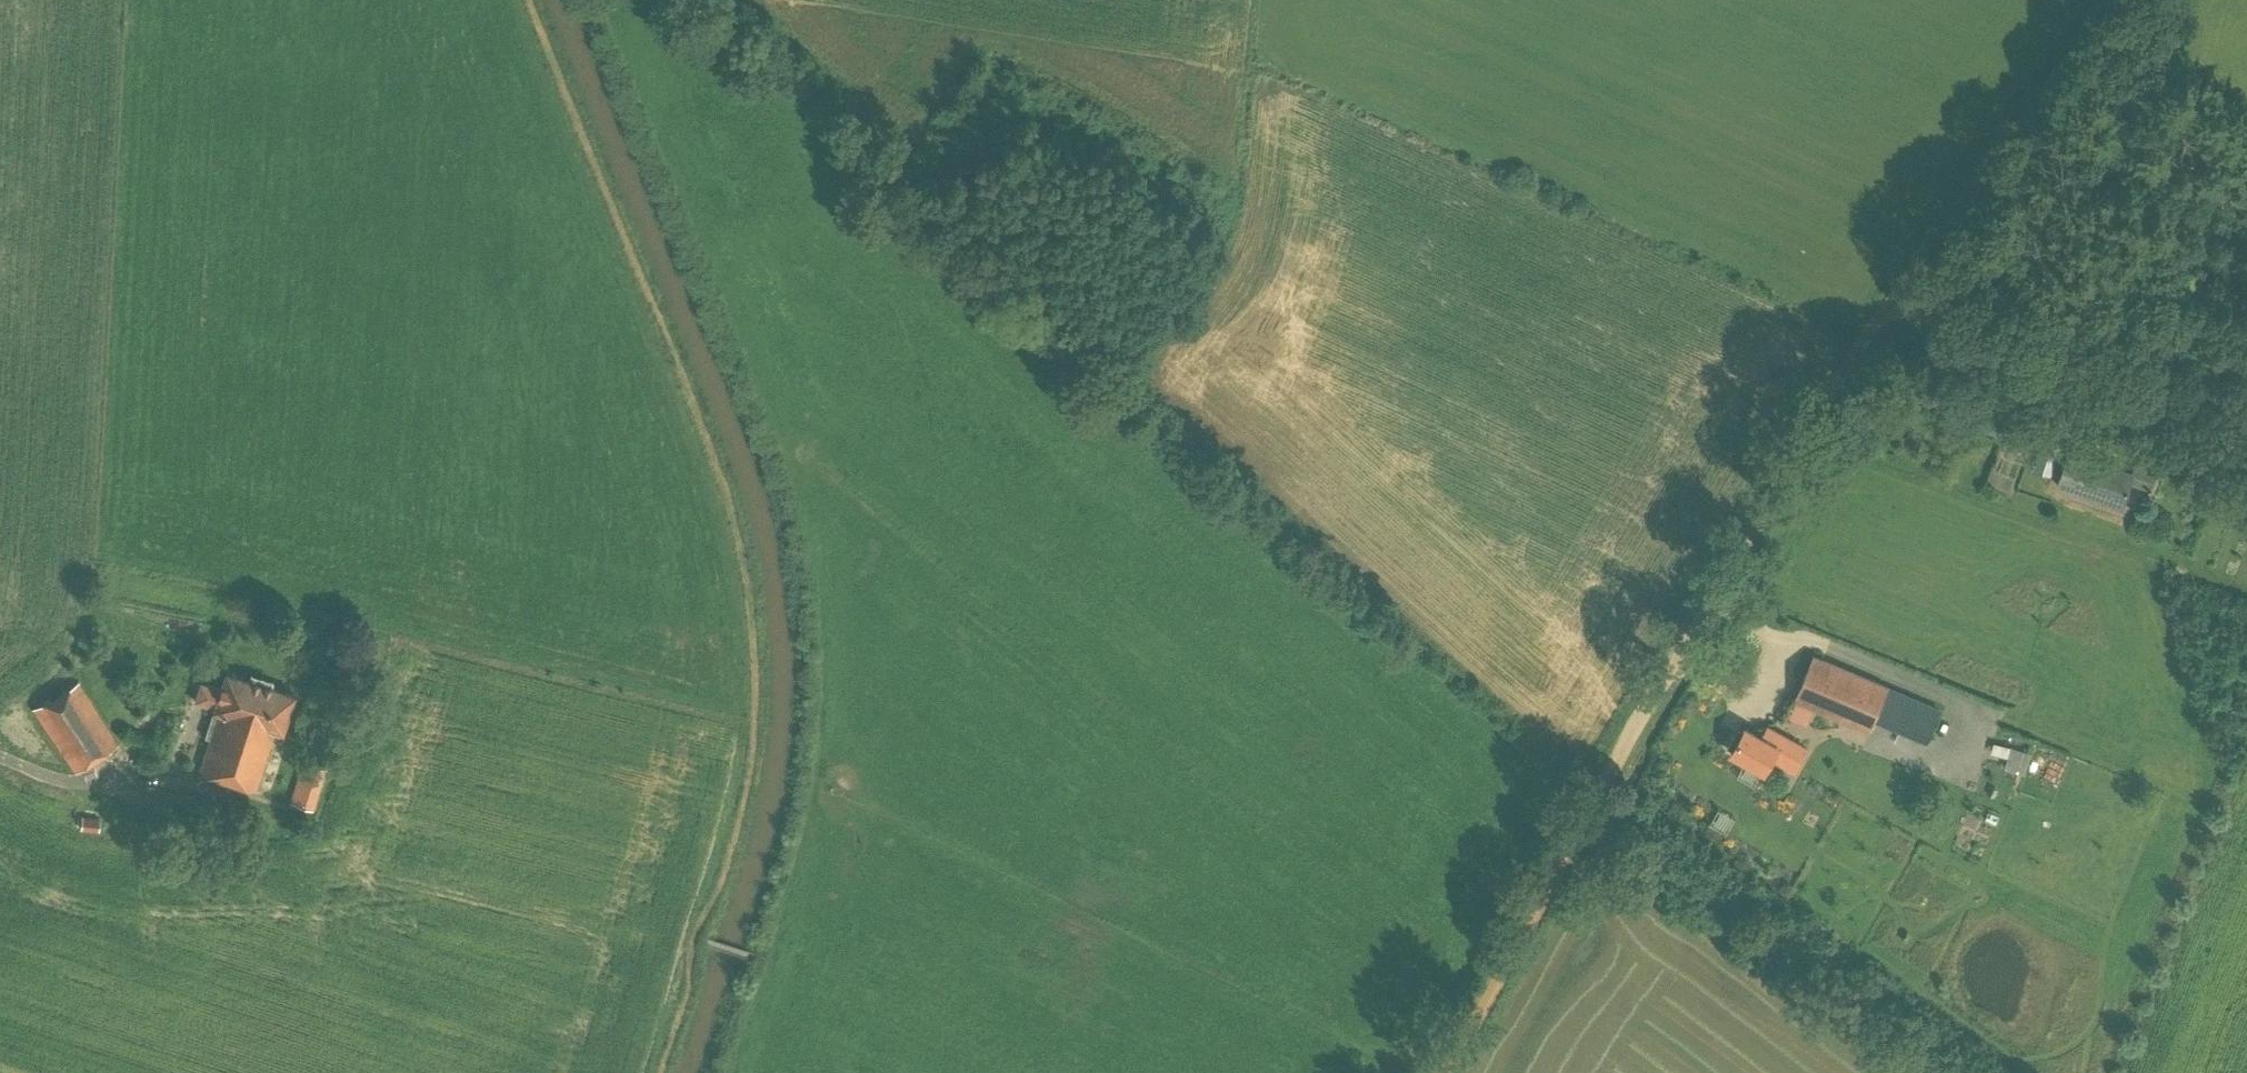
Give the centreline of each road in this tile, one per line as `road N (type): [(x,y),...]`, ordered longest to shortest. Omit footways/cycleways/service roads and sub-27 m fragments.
road 1 (track): [(1443,1072),(1654,673)]
road 2 (unclassified): [(1654,673),(1880,317)]
road 3 (unclassified): [(1880,317),(2114,0)]
road 4 (unclassified): [(2246,444),(1880,317)]

